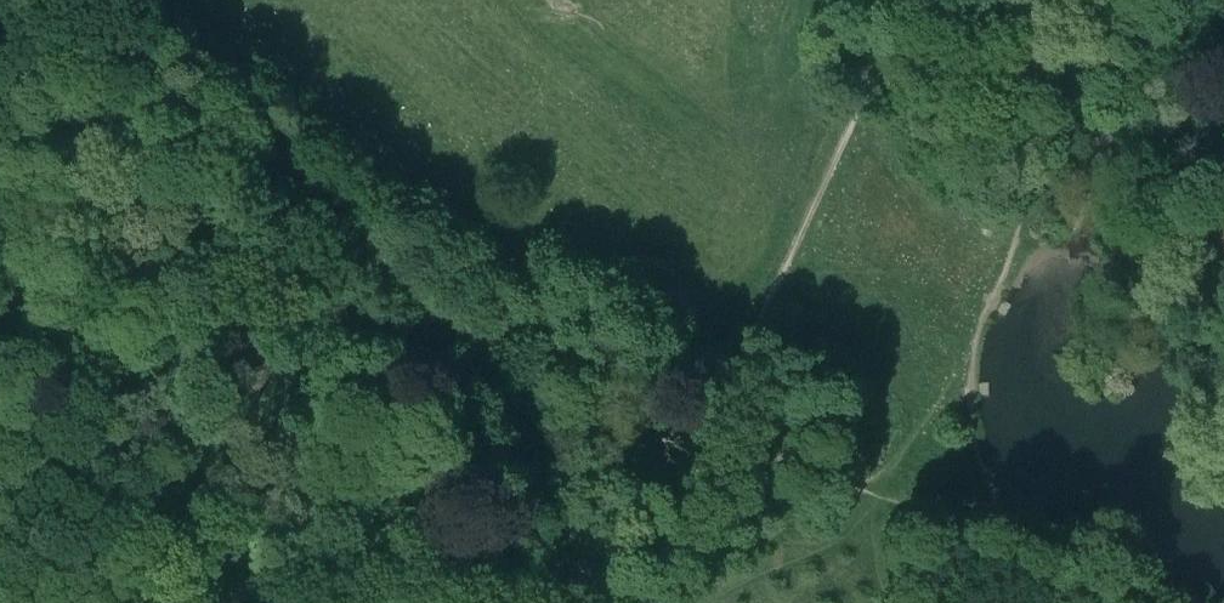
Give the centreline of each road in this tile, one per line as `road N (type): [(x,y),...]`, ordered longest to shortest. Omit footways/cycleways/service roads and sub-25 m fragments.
road 1 (track): [(594,588),(548,482),(491,383),(220,77),(131,0)]

